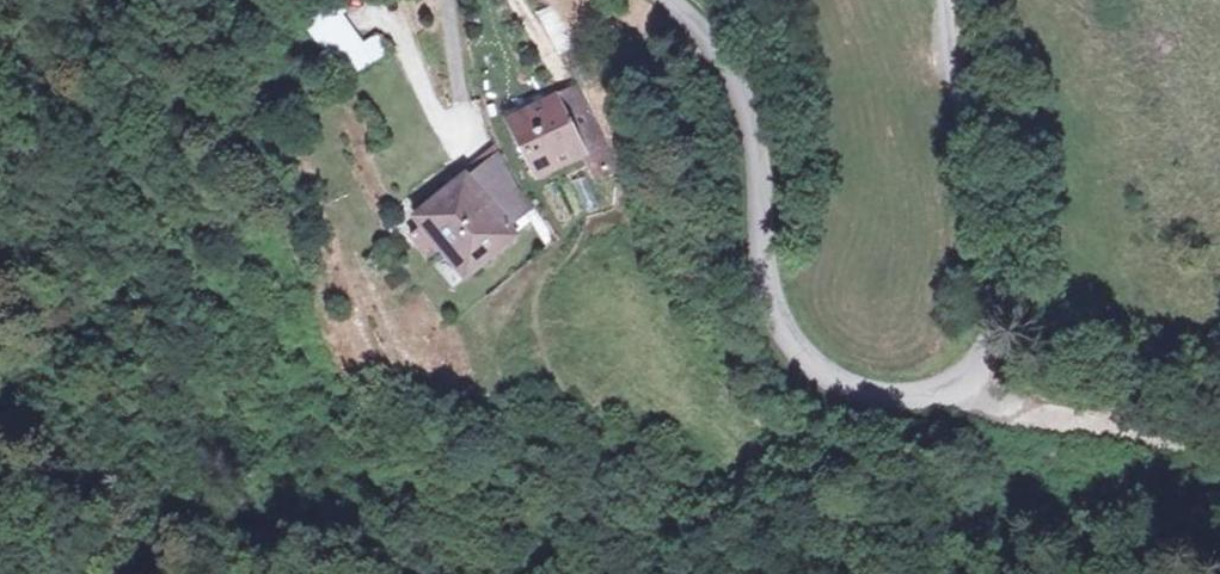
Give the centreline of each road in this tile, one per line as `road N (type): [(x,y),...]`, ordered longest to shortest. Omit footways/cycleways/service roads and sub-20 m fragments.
road 1 (unclassified): [(638,0),(682,38),(746,160),(788,282),(863,377),(947,409),(975,401),(996,257),(946,42),(947,0)]
road 2 (track): [(975,401),(1074,459),(1219,477)]

